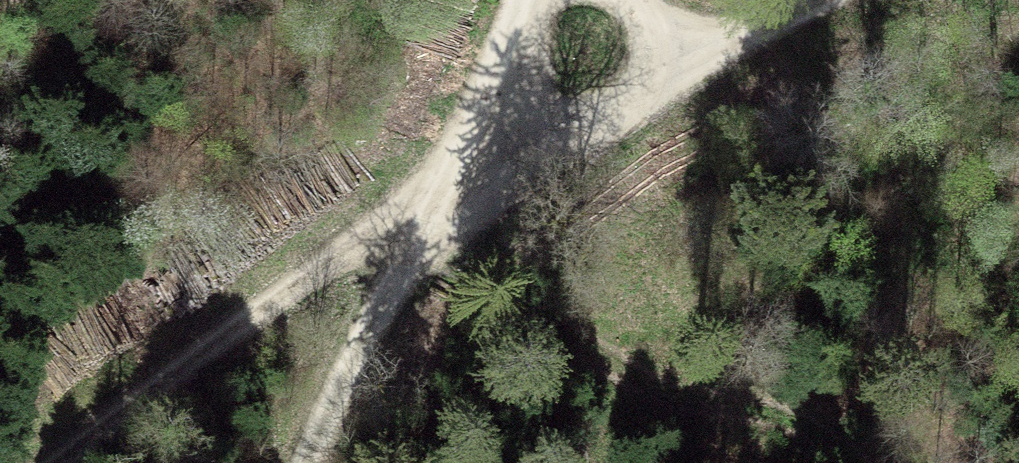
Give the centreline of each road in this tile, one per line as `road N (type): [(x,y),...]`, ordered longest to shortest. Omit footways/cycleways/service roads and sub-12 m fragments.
road 1 (track): [(831,0),(516,181),(358,249),(69,462)]
road 2 (track): [(512,0),(490,74),(420,222),(375,368),(323,462)]
road 3 (track): [(624,0),(693,32),(777,26)]

